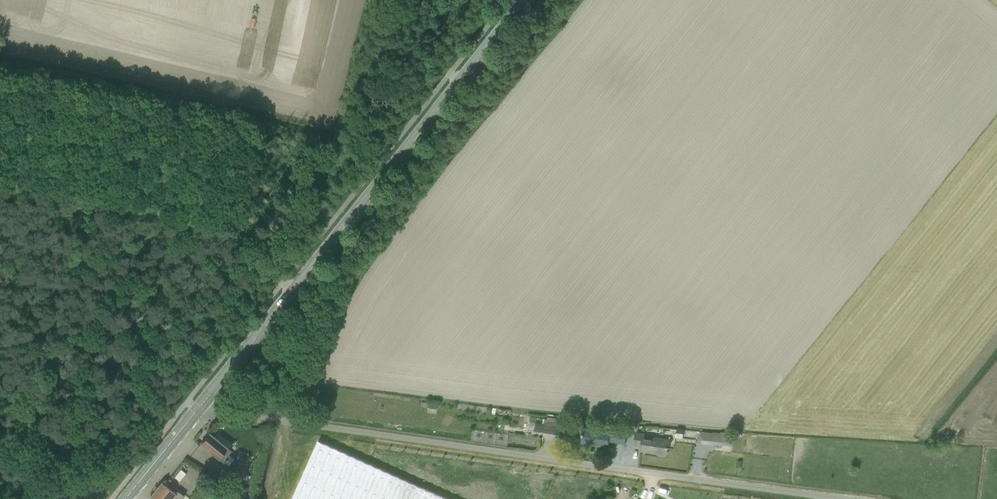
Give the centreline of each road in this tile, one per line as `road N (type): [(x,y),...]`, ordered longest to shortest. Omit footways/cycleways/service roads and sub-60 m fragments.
road 1 (unclassified): [(844,498),(197,411)]
road 2 (primary): [(197,411),(524,0)]

